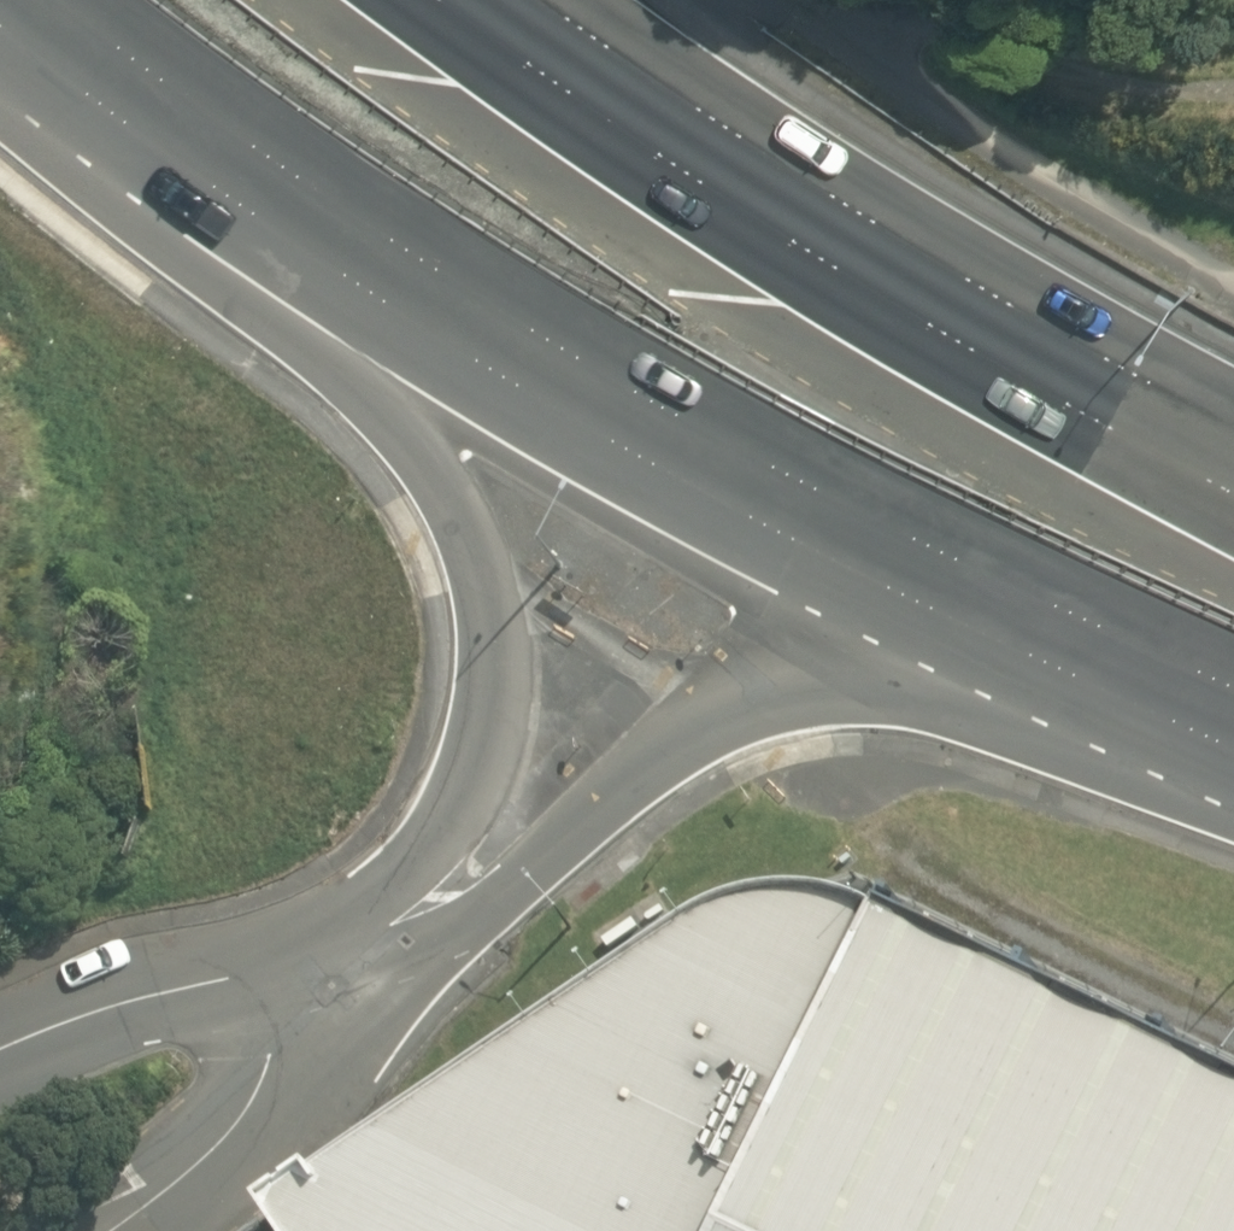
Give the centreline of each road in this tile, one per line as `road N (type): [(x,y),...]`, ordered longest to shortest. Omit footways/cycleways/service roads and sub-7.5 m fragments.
road 1 (trunk): [(1233,714),(716,467),(490,335),(174,124),(24,0)]
road 2 (trunk): [(293,968),(405,880),(475,775),(491,727),(497,659),(488,575),(451,490),(365,392),(117,194),(0,57)]
road 3 (trunk): [(1233,759),(914,696),(838,689),(755,705),(691,739),(620,792),(465,927),(391,953),(293,968)]
road 4 (trunk): [(455,0),(623,126),(883,293),(1233,493)]
road 5 (track): [(838,689),(879,805),(945,884),(1233,1028)]
road 6 (unclassified): [(114,1230),(236,1128),(271,1058),(293,968)]
road 7 (unclassified): [(0,1054),(157,996),(293,968)]

